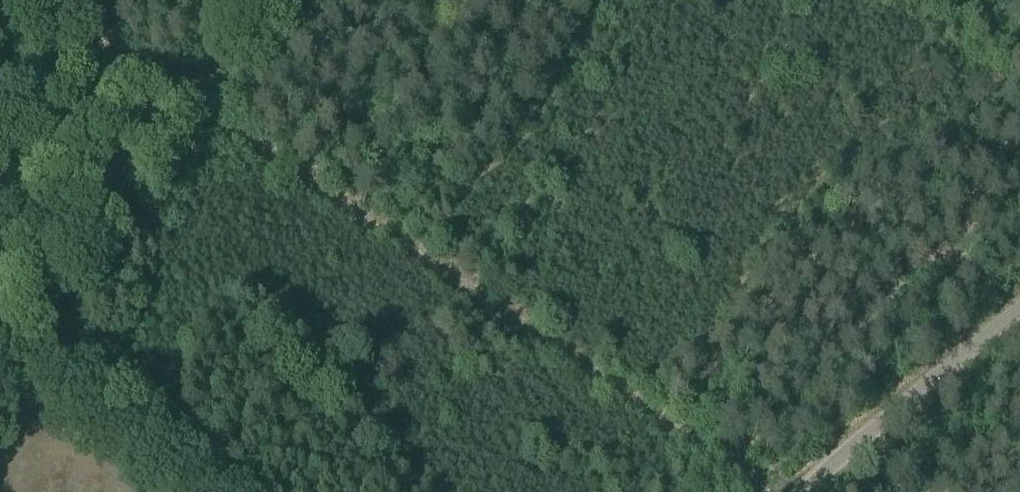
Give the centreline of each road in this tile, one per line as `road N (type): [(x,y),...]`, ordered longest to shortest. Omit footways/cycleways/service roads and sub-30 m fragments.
road 1 (unclassified): [(804,491),(1019,301)]

